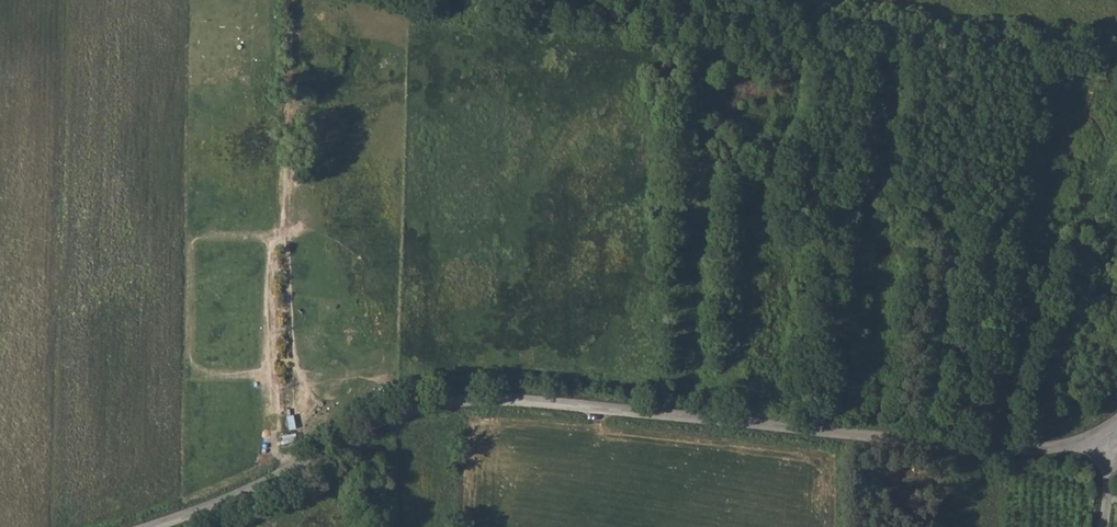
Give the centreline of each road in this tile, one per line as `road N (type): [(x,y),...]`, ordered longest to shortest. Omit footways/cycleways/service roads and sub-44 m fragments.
road 1 (unclassified): [(1114,435),(1025,452),(490,398),(432,403),(152,526)]
road 2 (track): [(1116,54),(558,0)]

